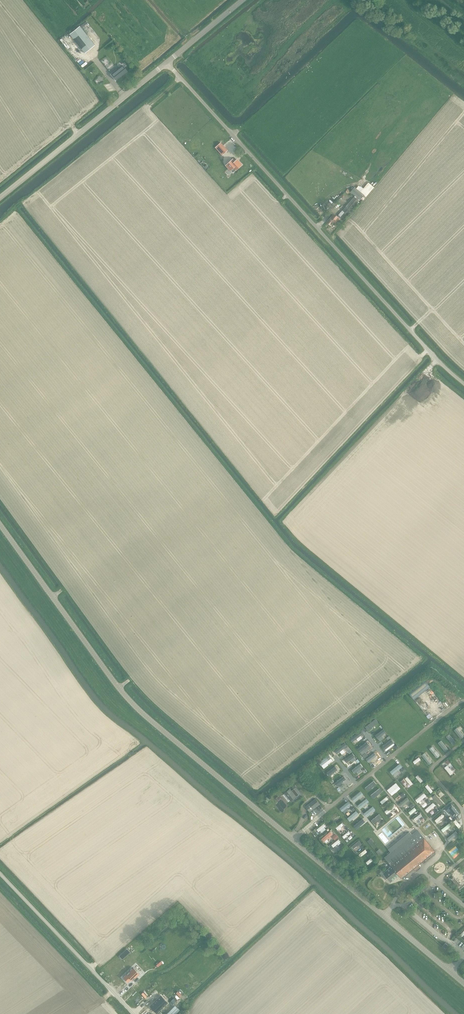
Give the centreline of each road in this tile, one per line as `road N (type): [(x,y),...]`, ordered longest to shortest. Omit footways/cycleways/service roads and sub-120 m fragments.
road 1 (unclassified): [(463,984),(145,716),(0,525)]
road 2 (unclassified): [(463,382),(167,63)]
road 3 (unclassified): [(0,197),(167,63)]
road 4 (unclassified): [(134,1013),(0,874)]

